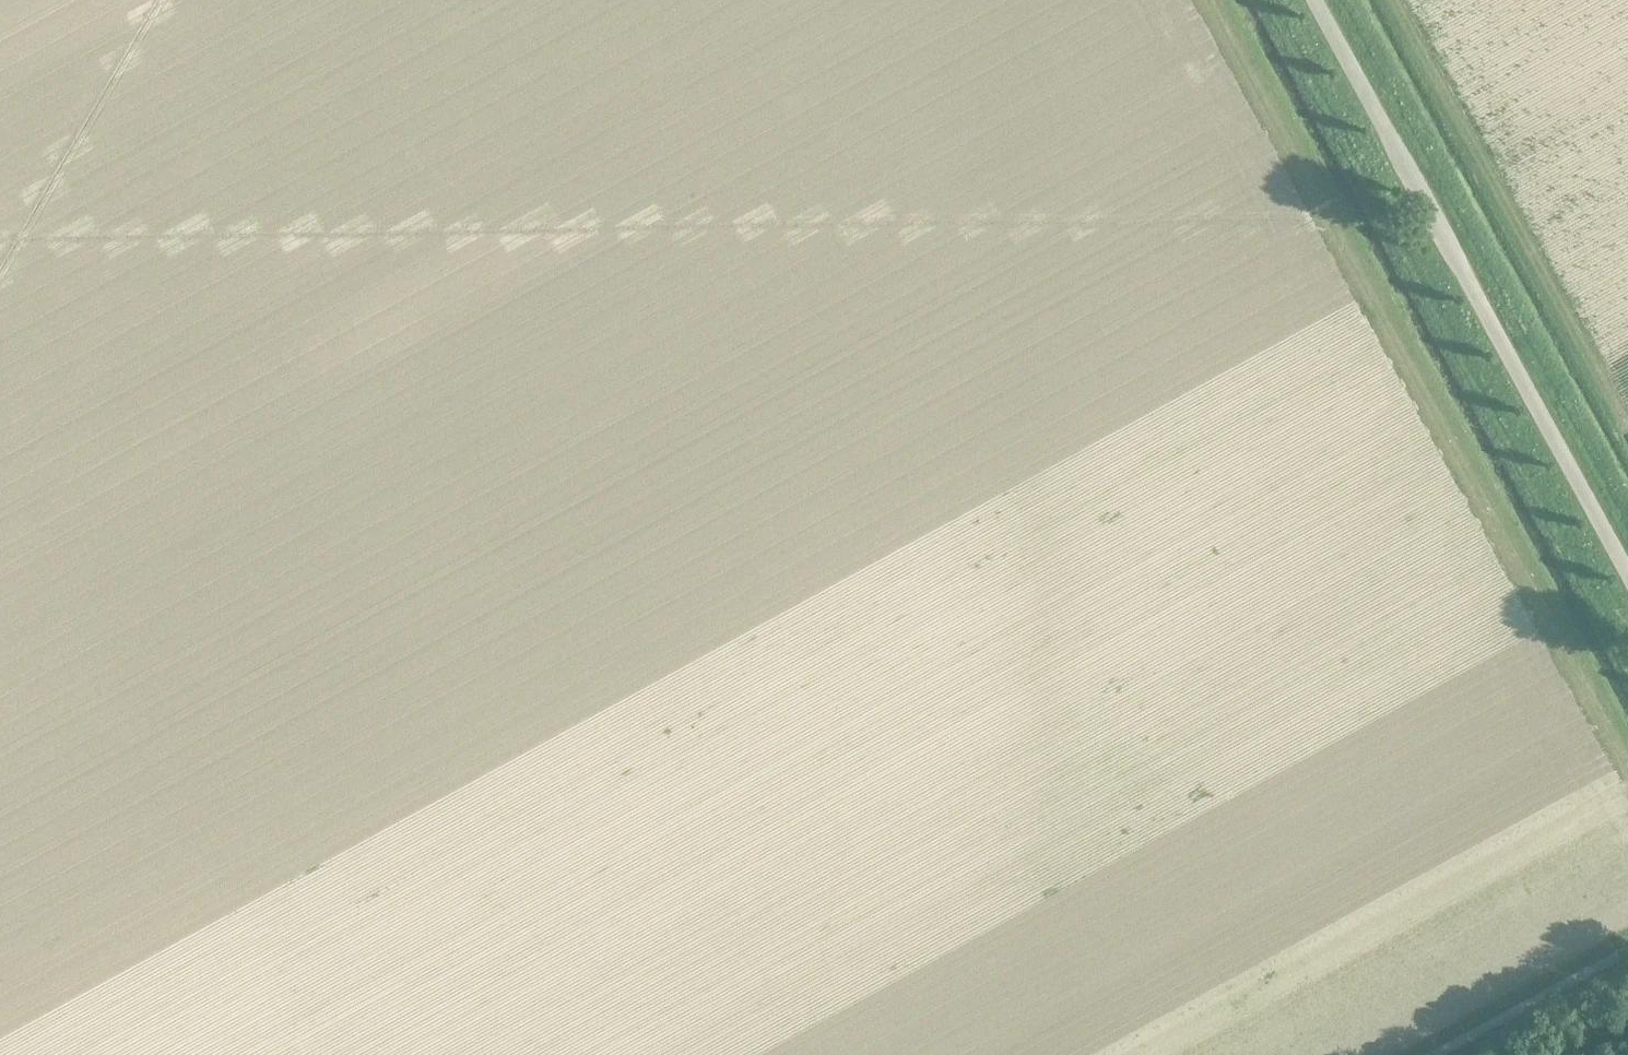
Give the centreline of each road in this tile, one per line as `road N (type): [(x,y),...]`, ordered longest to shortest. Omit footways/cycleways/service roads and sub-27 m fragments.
road 1 (unclassified): [(1627,587),(1306,0)]

